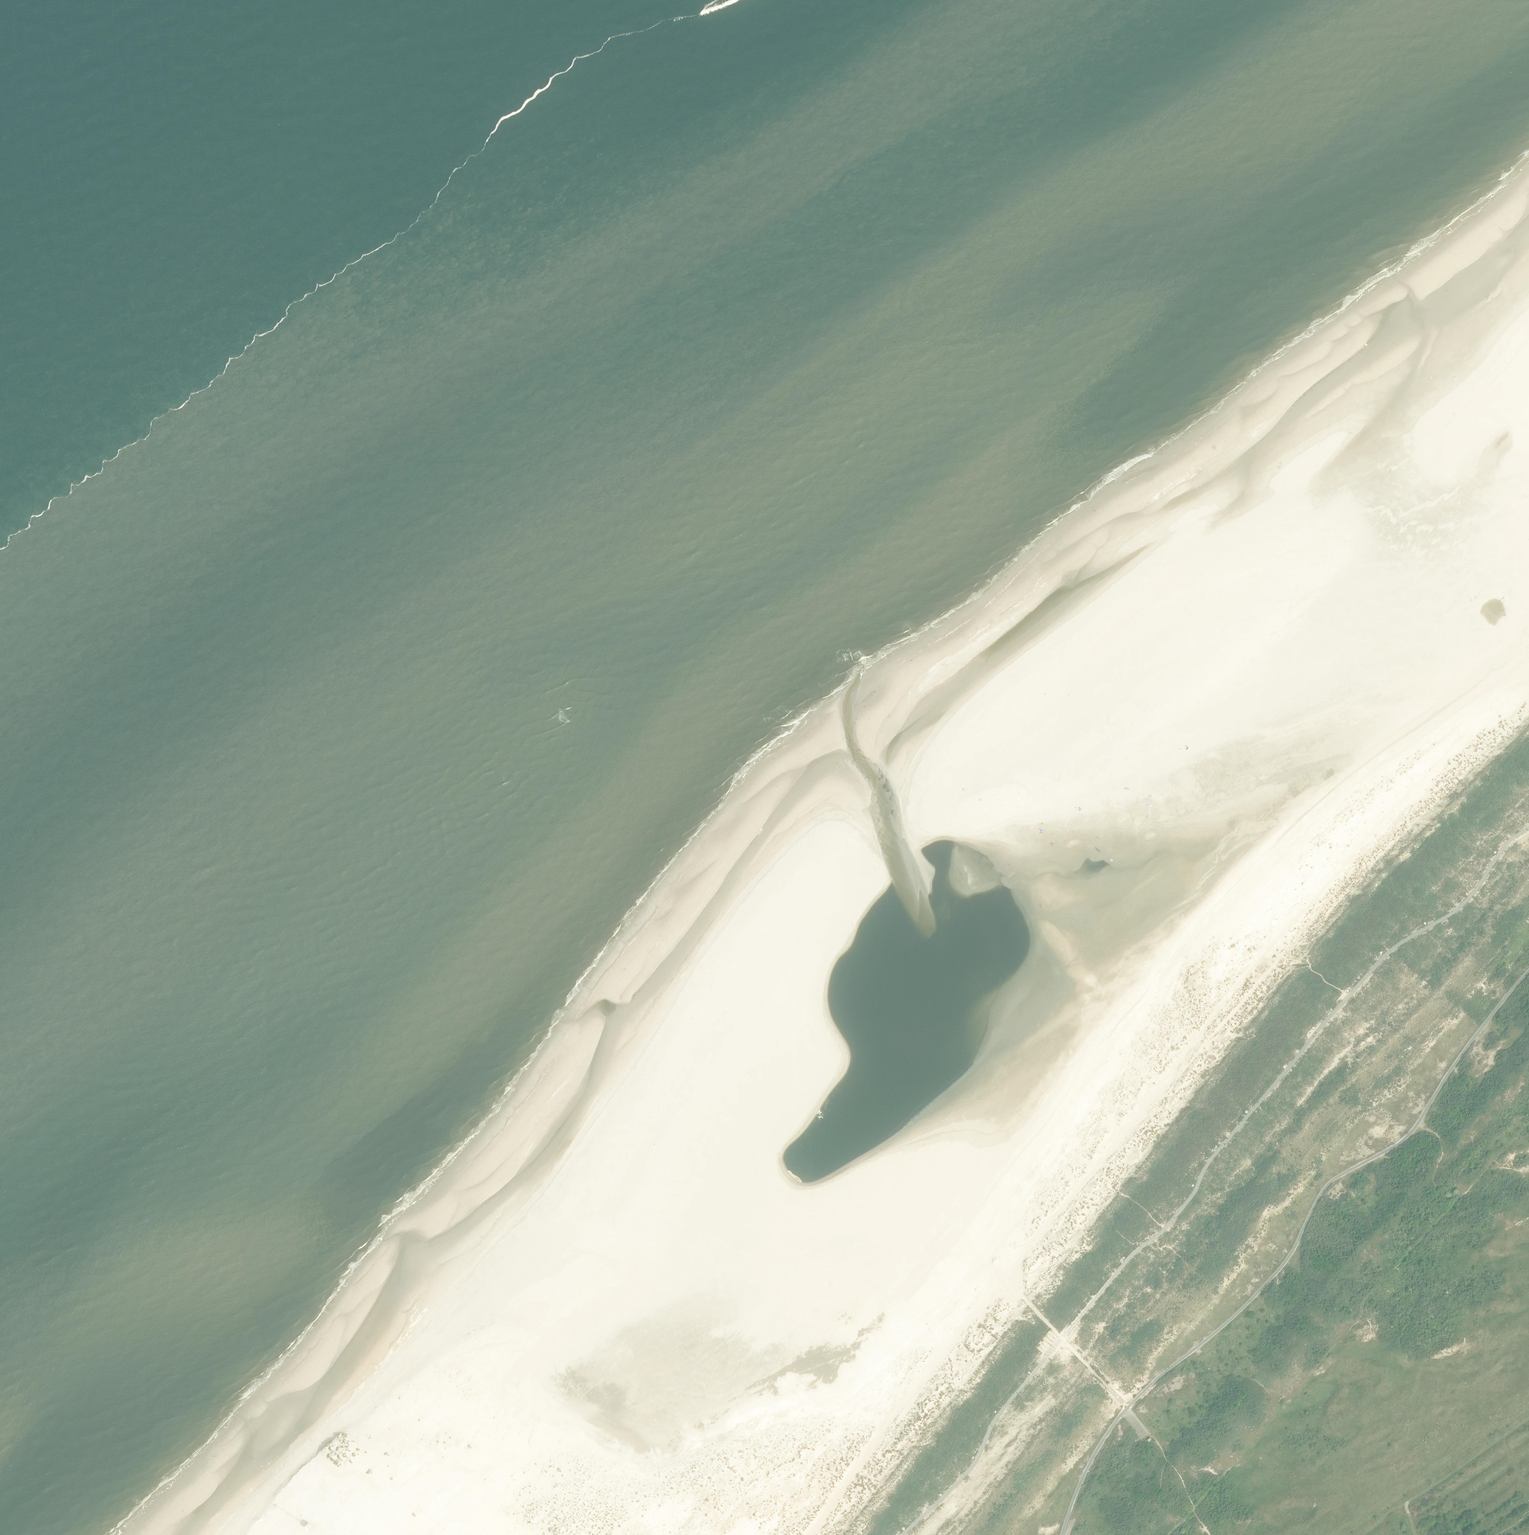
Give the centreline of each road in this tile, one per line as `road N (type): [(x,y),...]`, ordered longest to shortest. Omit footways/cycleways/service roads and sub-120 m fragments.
road 1 (track): [(1528,1418),(1363,1534)]

